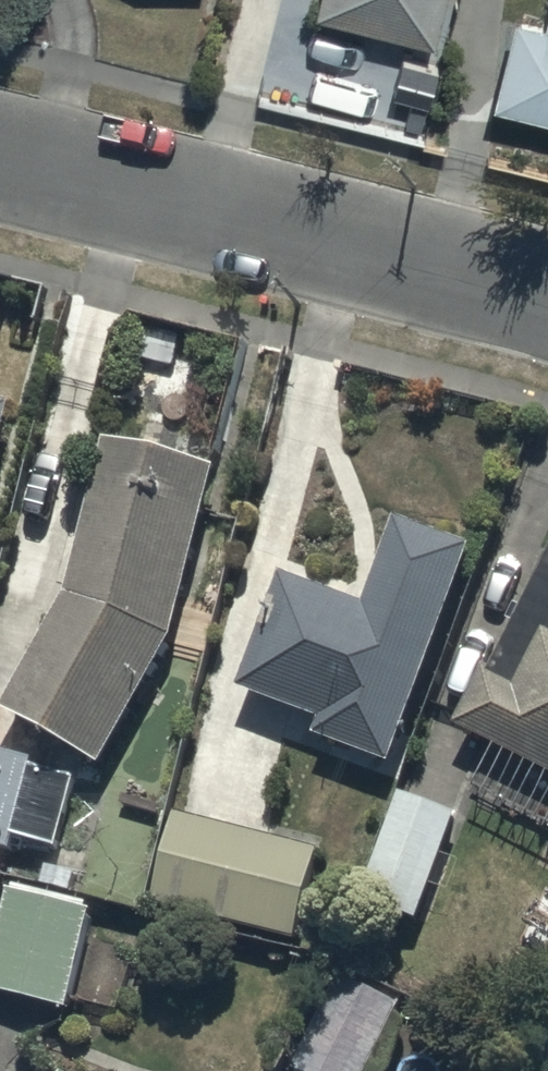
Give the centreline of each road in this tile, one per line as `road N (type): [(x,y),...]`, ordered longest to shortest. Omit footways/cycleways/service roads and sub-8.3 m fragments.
road 1 (residential): [(0,165),(547,299)]

